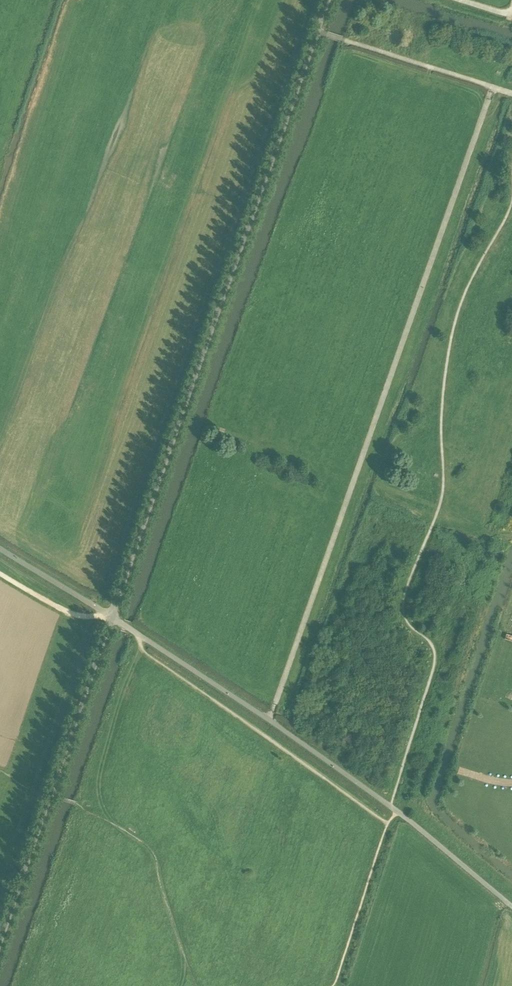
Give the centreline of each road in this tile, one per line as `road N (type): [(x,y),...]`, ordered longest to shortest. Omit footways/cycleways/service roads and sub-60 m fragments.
road 1 (unclassified): [(0,942),(328,0)]

